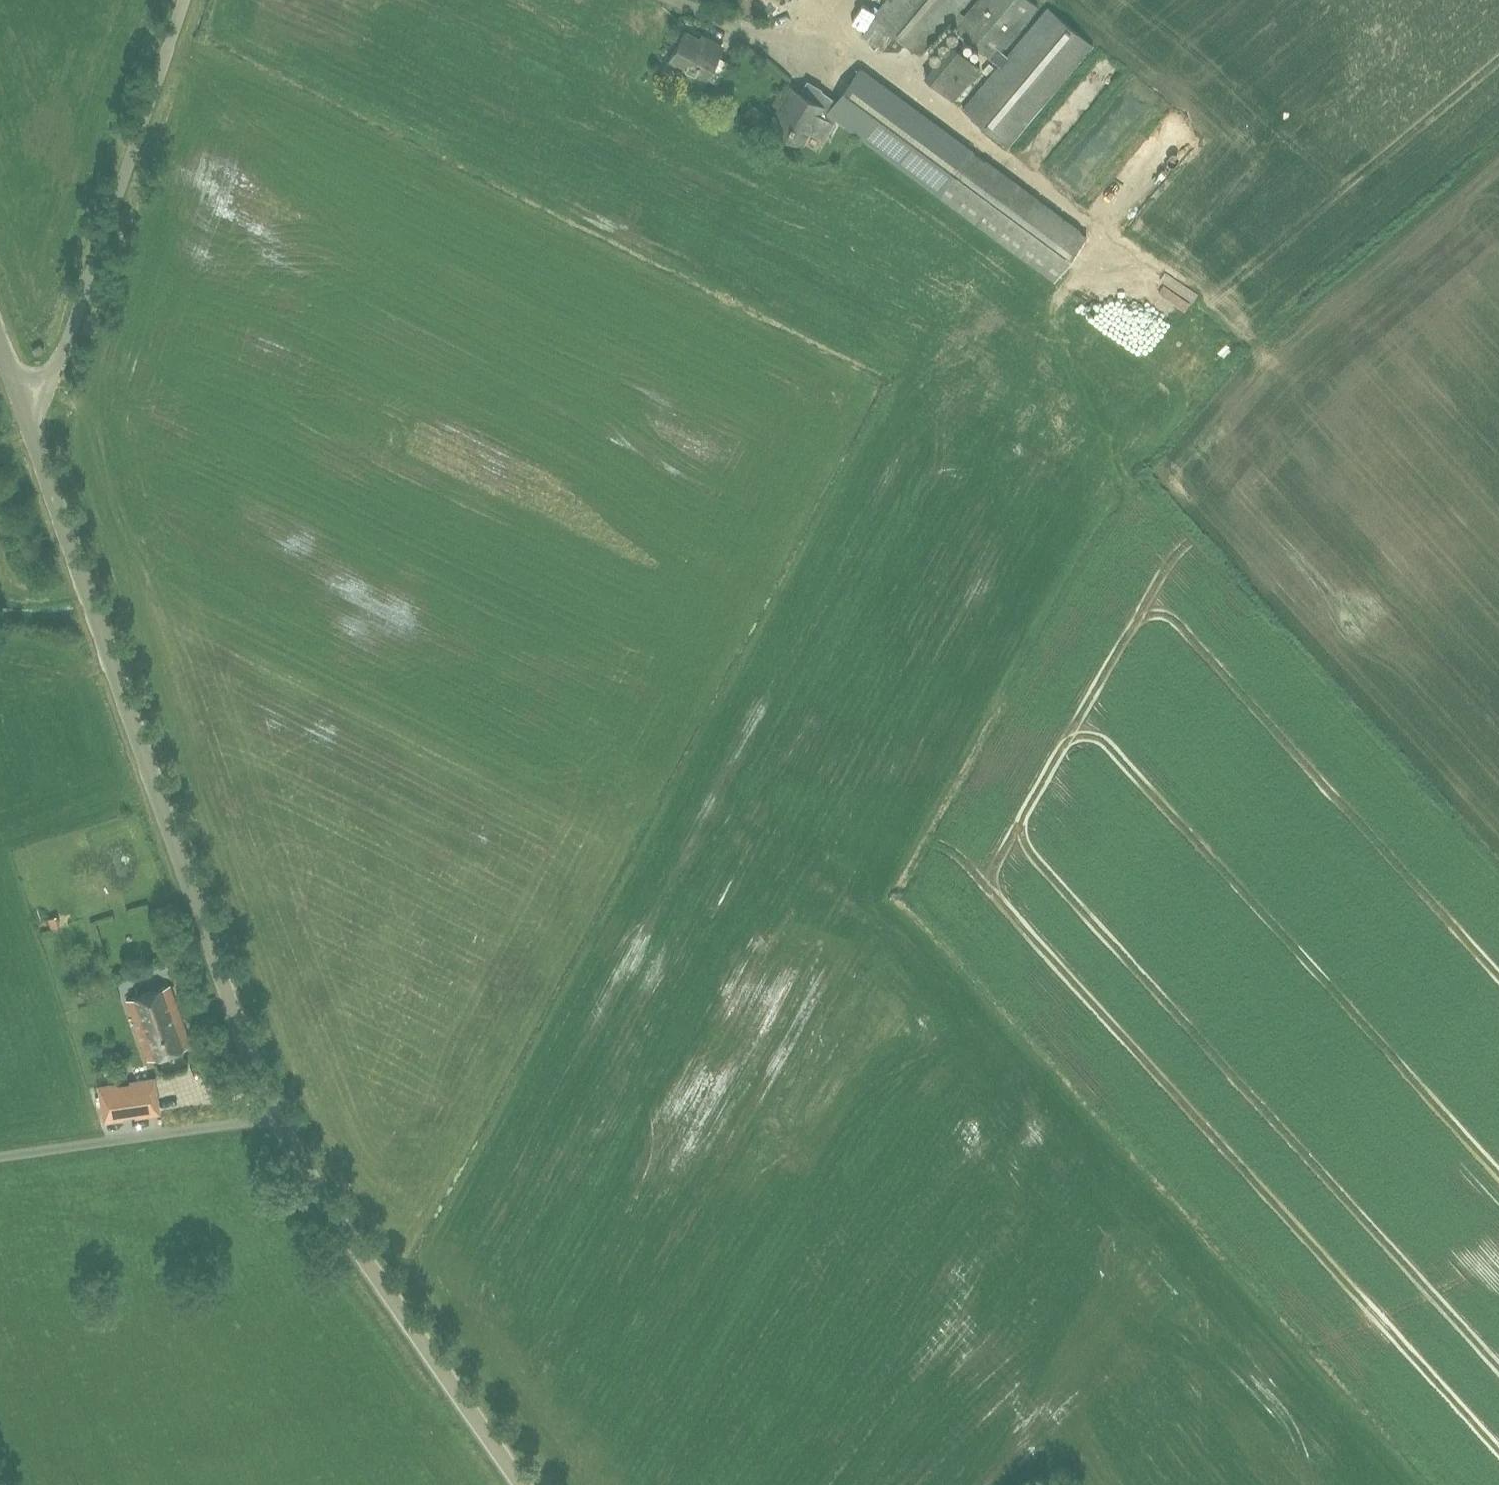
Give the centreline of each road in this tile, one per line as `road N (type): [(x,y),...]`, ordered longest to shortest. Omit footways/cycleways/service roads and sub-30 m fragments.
road 1 (unclassified): [(519,1484),(300,1163),(252,1071),(0,355)]

